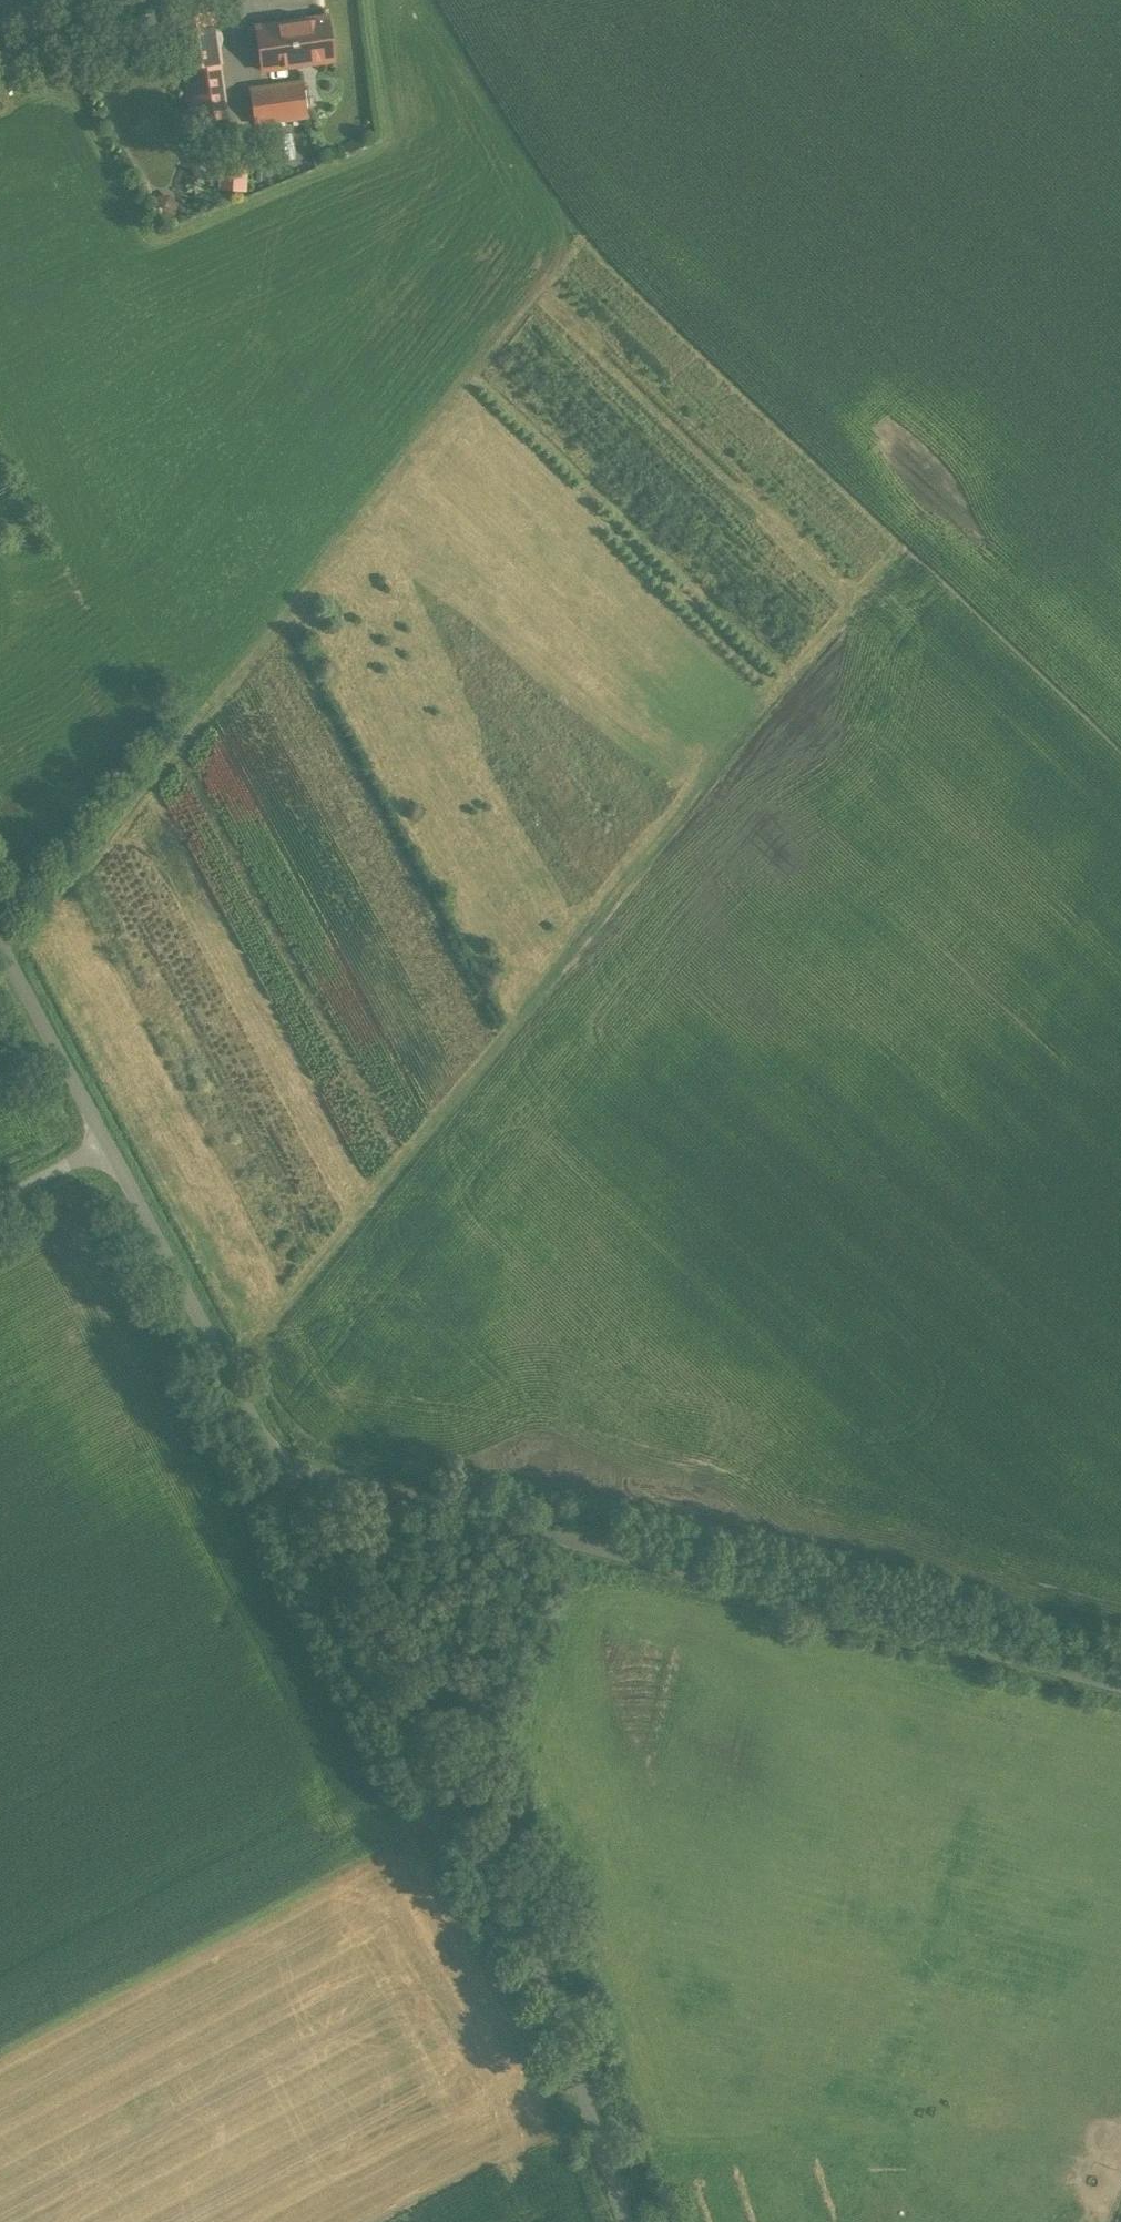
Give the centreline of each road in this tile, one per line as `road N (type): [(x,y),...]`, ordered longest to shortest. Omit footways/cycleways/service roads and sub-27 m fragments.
road 1 (track): [(2,945),(92,844),(554,258)]
road 2 (unclassified): [(1120,1667),(409,1484),(296,1471)]
road 3 (unclassified): [(637,2221),(525,1906),(296,1471)]
road 4 (unclassified): [(296,1471),(105,1146)]
road 5 (unclassified): [(105,1146),(0,941)]

